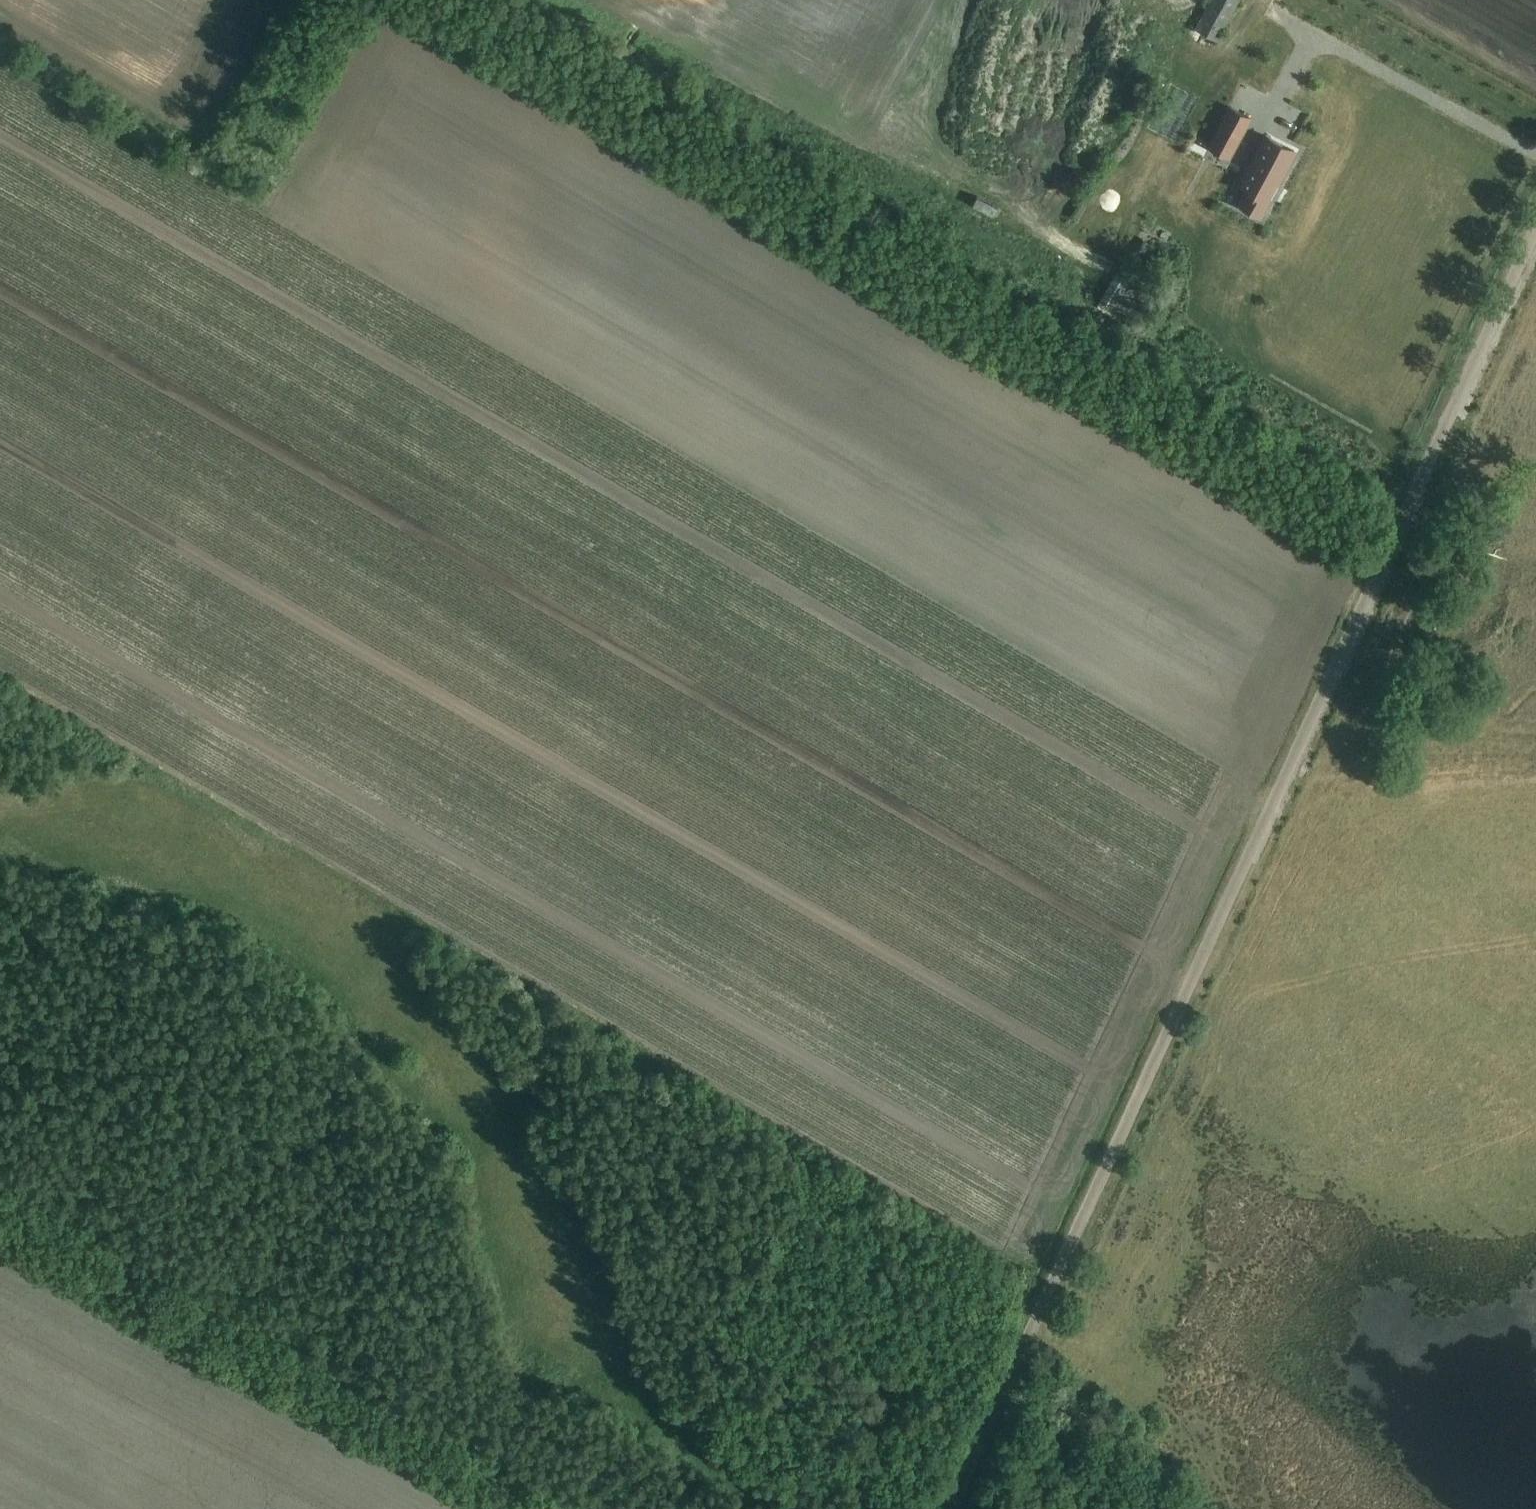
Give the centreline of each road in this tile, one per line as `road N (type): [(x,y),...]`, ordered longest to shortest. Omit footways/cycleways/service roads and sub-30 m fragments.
road 1 (unclassified): [(950,1508),(1535,225)]
road 2 (track): [(1399,0),(1535,80)]

